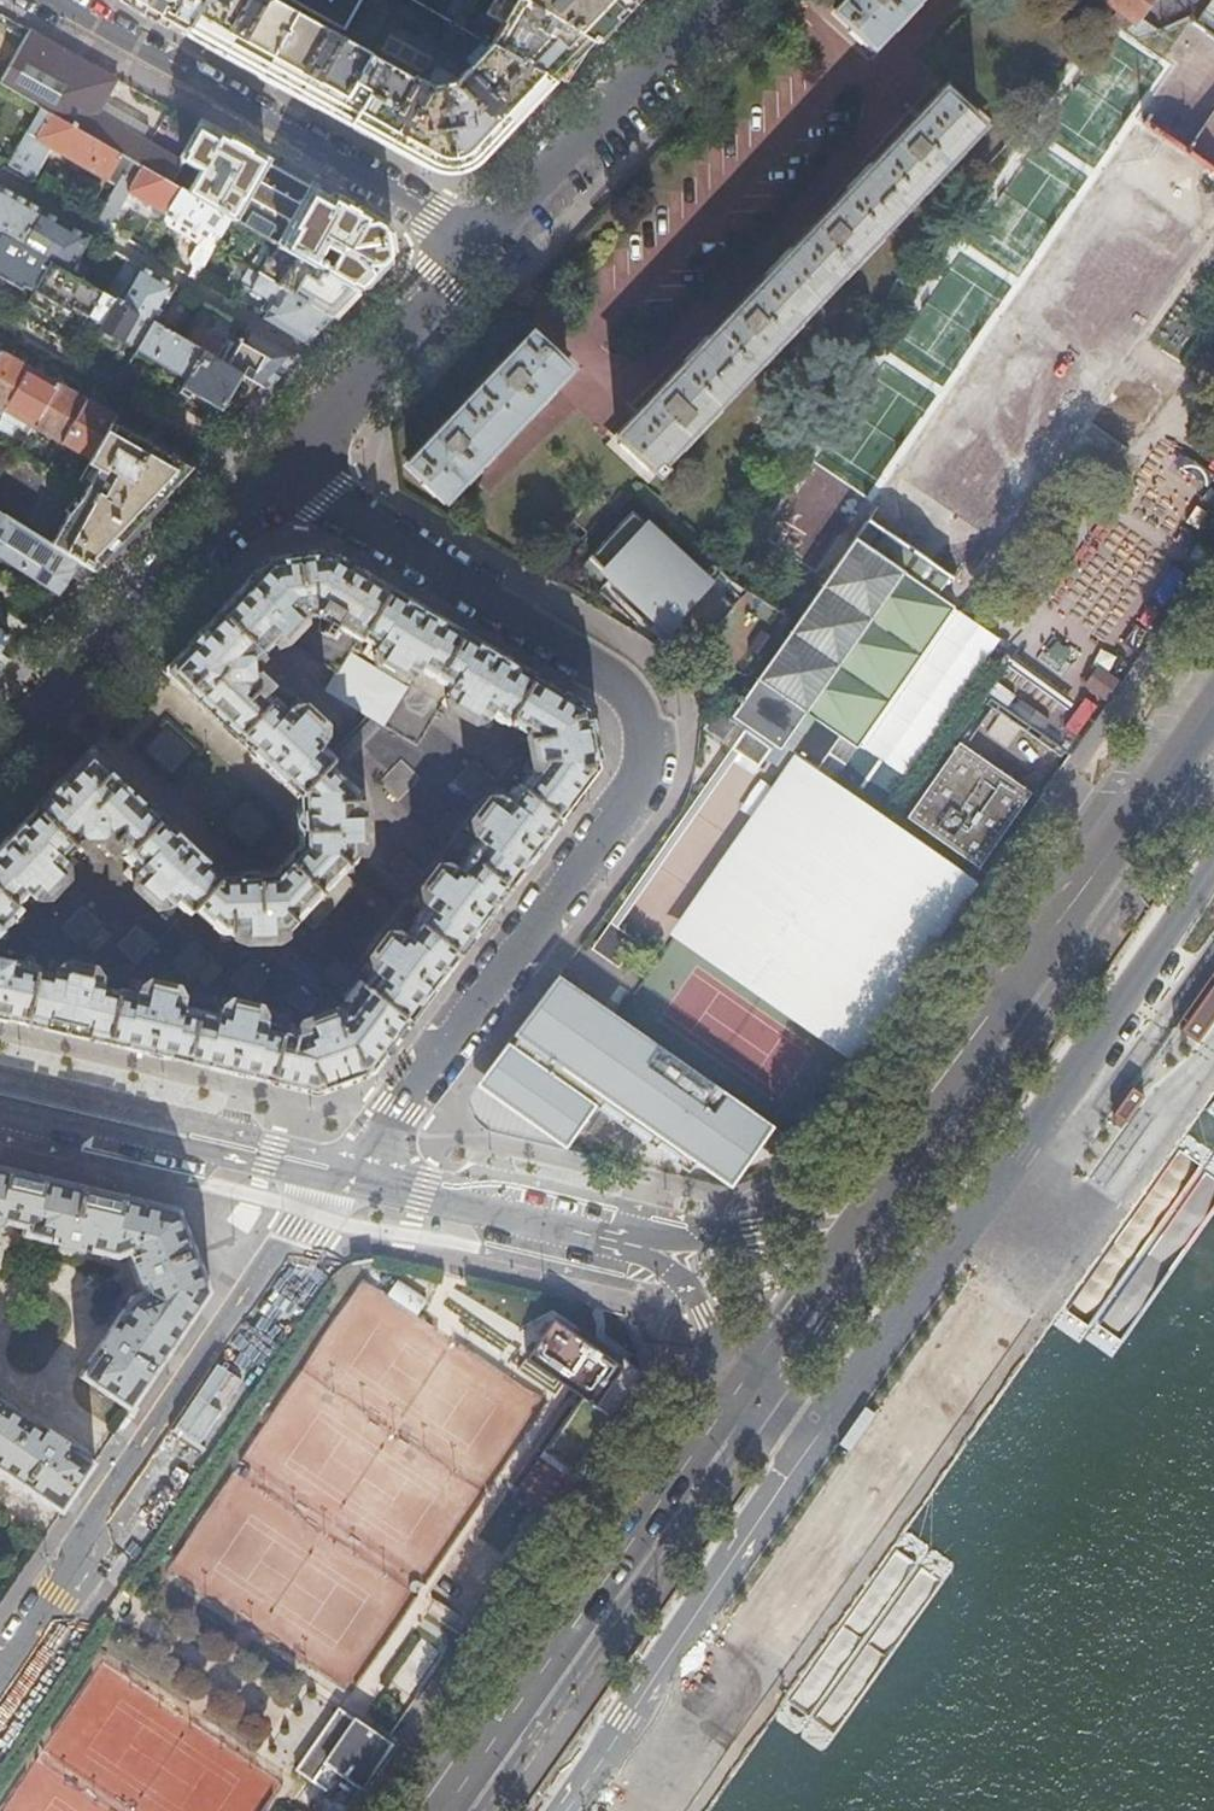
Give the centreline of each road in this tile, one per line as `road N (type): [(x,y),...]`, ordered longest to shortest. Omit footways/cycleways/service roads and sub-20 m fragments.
road 1 (residential): [(346,1183),(643,781),(648,727),(624,678),(270,470)]
road 2 (residential): [(346,1183),(304,1233),(0,1687)]
road 3 (primary): [(884,1175),(1213,707)]
road 4 (primary): [(426,1810),(725,1387)]
road 5 (residential): [(49,0),(481,243)]
road 6 (residential): [(0,757),(270,470)]
road 7 (secondary): [(0,1106),(346,1183)]
road 8 (residential): [(481,243),(708,0)]
road 9 (residential): [(270,470),(481,243)]
road 10 (secondary): [(346,1183),(649,1246)]
road 11 (primary): [(725,1387),(884,1175)]
road 12 (secondary): [(649,1246),(752,1233),(884,1175)]
road 13 (secondary): [(649,1246),(691,1290),(725,1387)]

